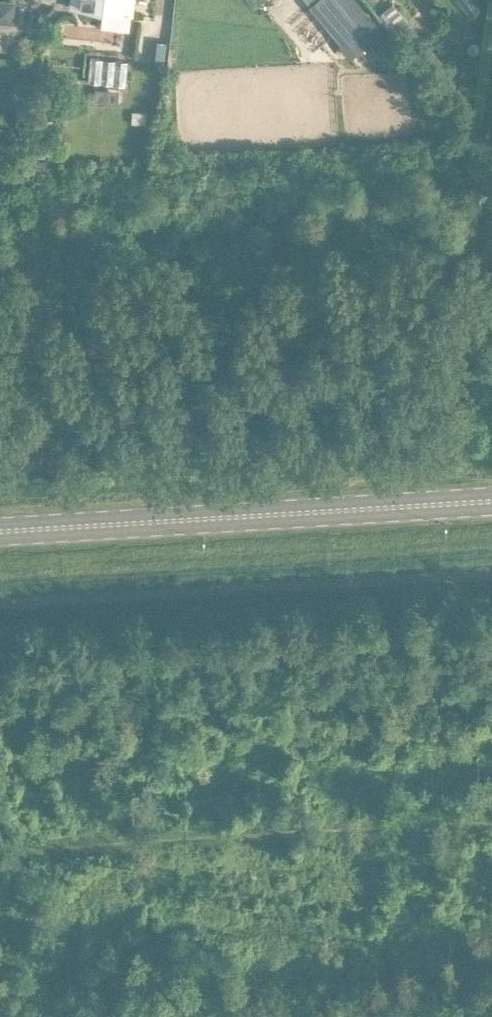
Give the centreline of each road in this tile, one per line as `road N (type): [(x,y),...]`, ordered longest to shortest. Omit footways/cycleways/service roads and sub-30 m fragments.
road 1 (tertiary): [(0,542),(491,512)]

